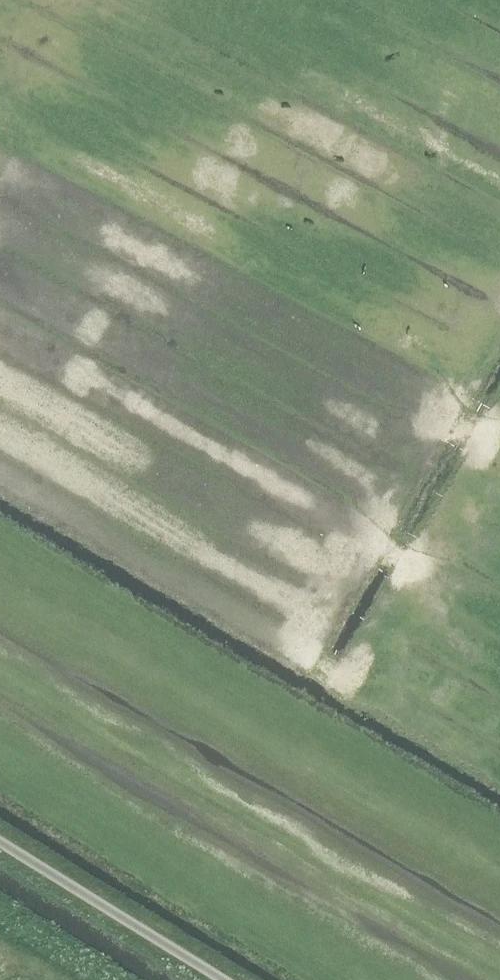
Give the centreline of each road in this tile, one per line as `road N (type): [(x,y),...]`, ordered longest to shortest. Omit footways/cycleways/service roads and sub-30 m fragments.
road 1 (unclassified): [(222,979),(0,840)]

